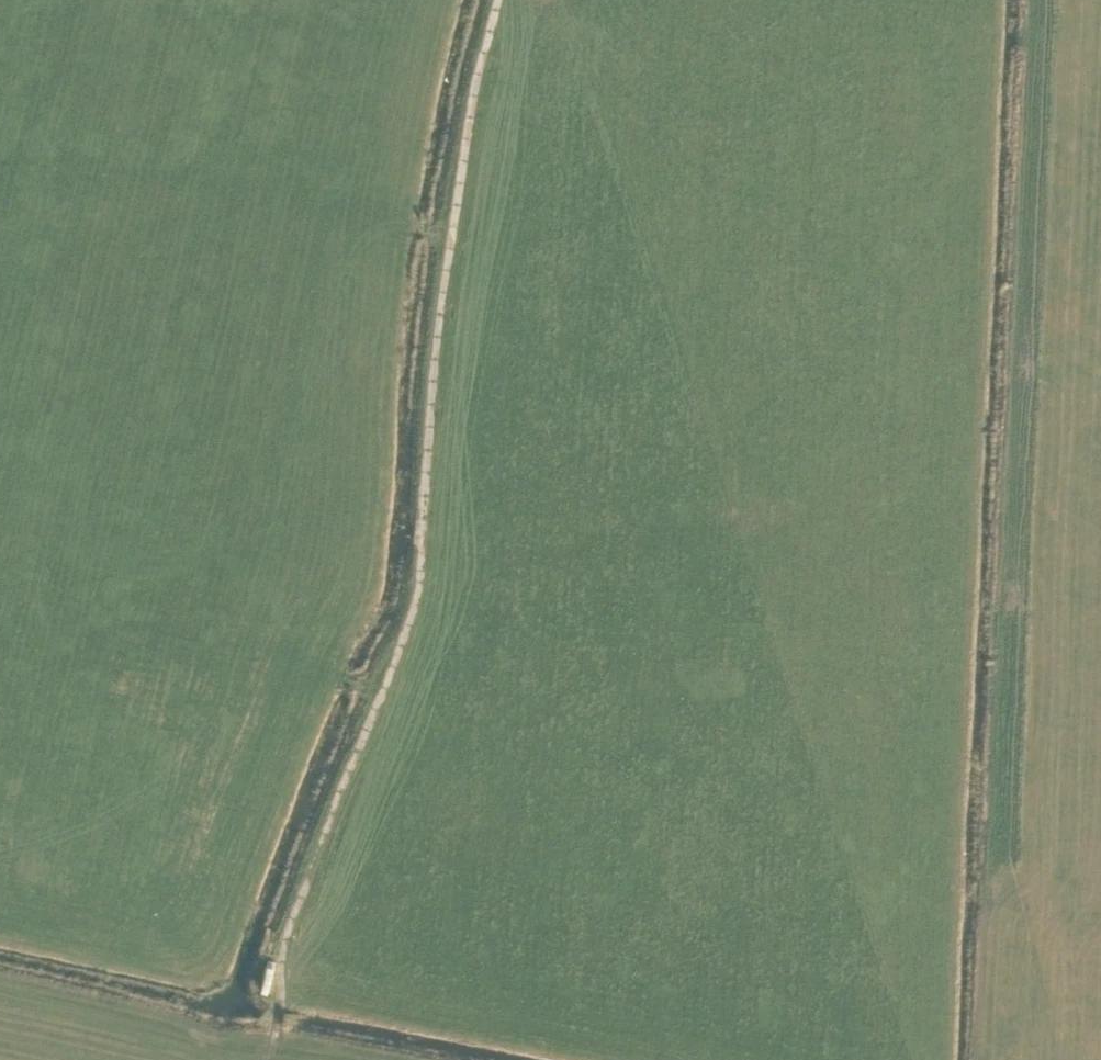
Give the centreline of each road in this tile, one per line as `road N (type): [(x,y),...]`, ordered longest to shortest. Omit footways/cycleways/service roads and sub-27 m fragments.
road 1 (track): [(503,0),(471,123),(446,291),(410,633),(308,881),(286,958),(271,1059)]

